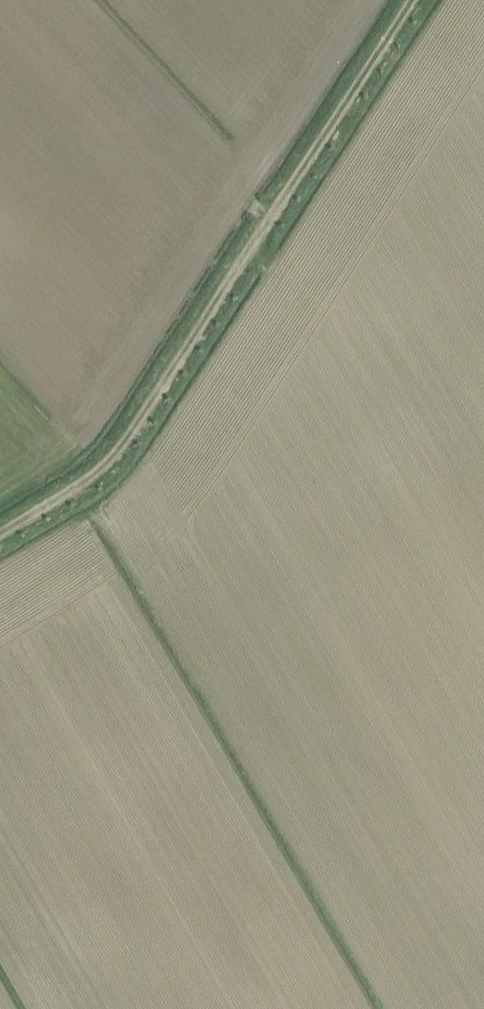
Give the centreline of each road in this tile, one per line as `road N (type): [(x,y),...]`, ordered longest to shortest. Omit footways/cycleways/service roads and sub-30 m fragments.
road 1 (track): [(0,524),(65,494),(105,461),(403,0)]

